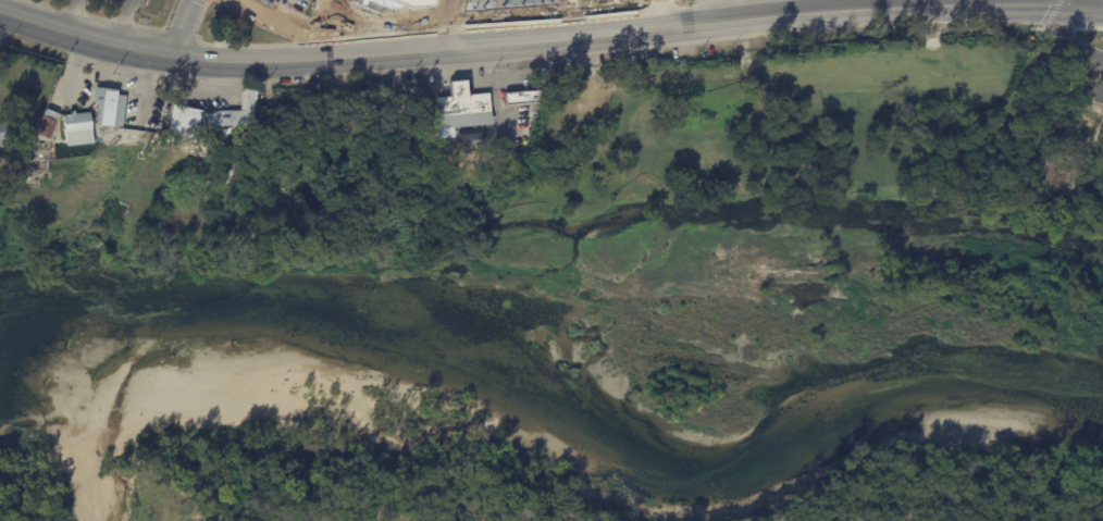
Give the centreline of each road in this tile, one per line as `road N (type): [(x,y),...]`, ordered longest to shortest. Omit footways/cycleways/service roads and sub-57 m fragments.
road 1 (secondary): [(1077,7),(753,17),(389,55),(259,62),(174,55)]
road 2 (secondary): [(174,55),(0,10)]

